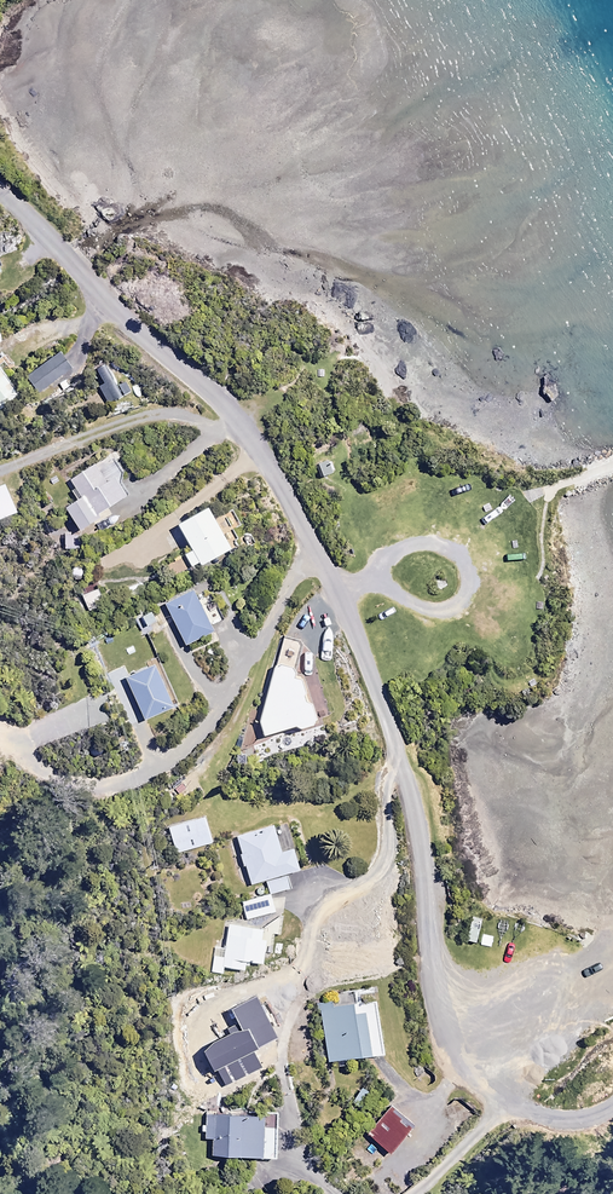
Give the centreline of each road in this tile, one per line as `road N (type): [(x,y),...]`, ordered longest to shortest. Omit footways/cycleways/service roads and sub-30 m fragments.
road 1 (unclassified): [(0,191),(231,411),(325,567),(406,774),(433,980),(457,1061),(483,1089),(542,1117),(585,1120),(612,1105)]
road 2 (track): [(374,577),(394,553),(435,543),(466,570),(465,591),(448,609),(393,591)]

